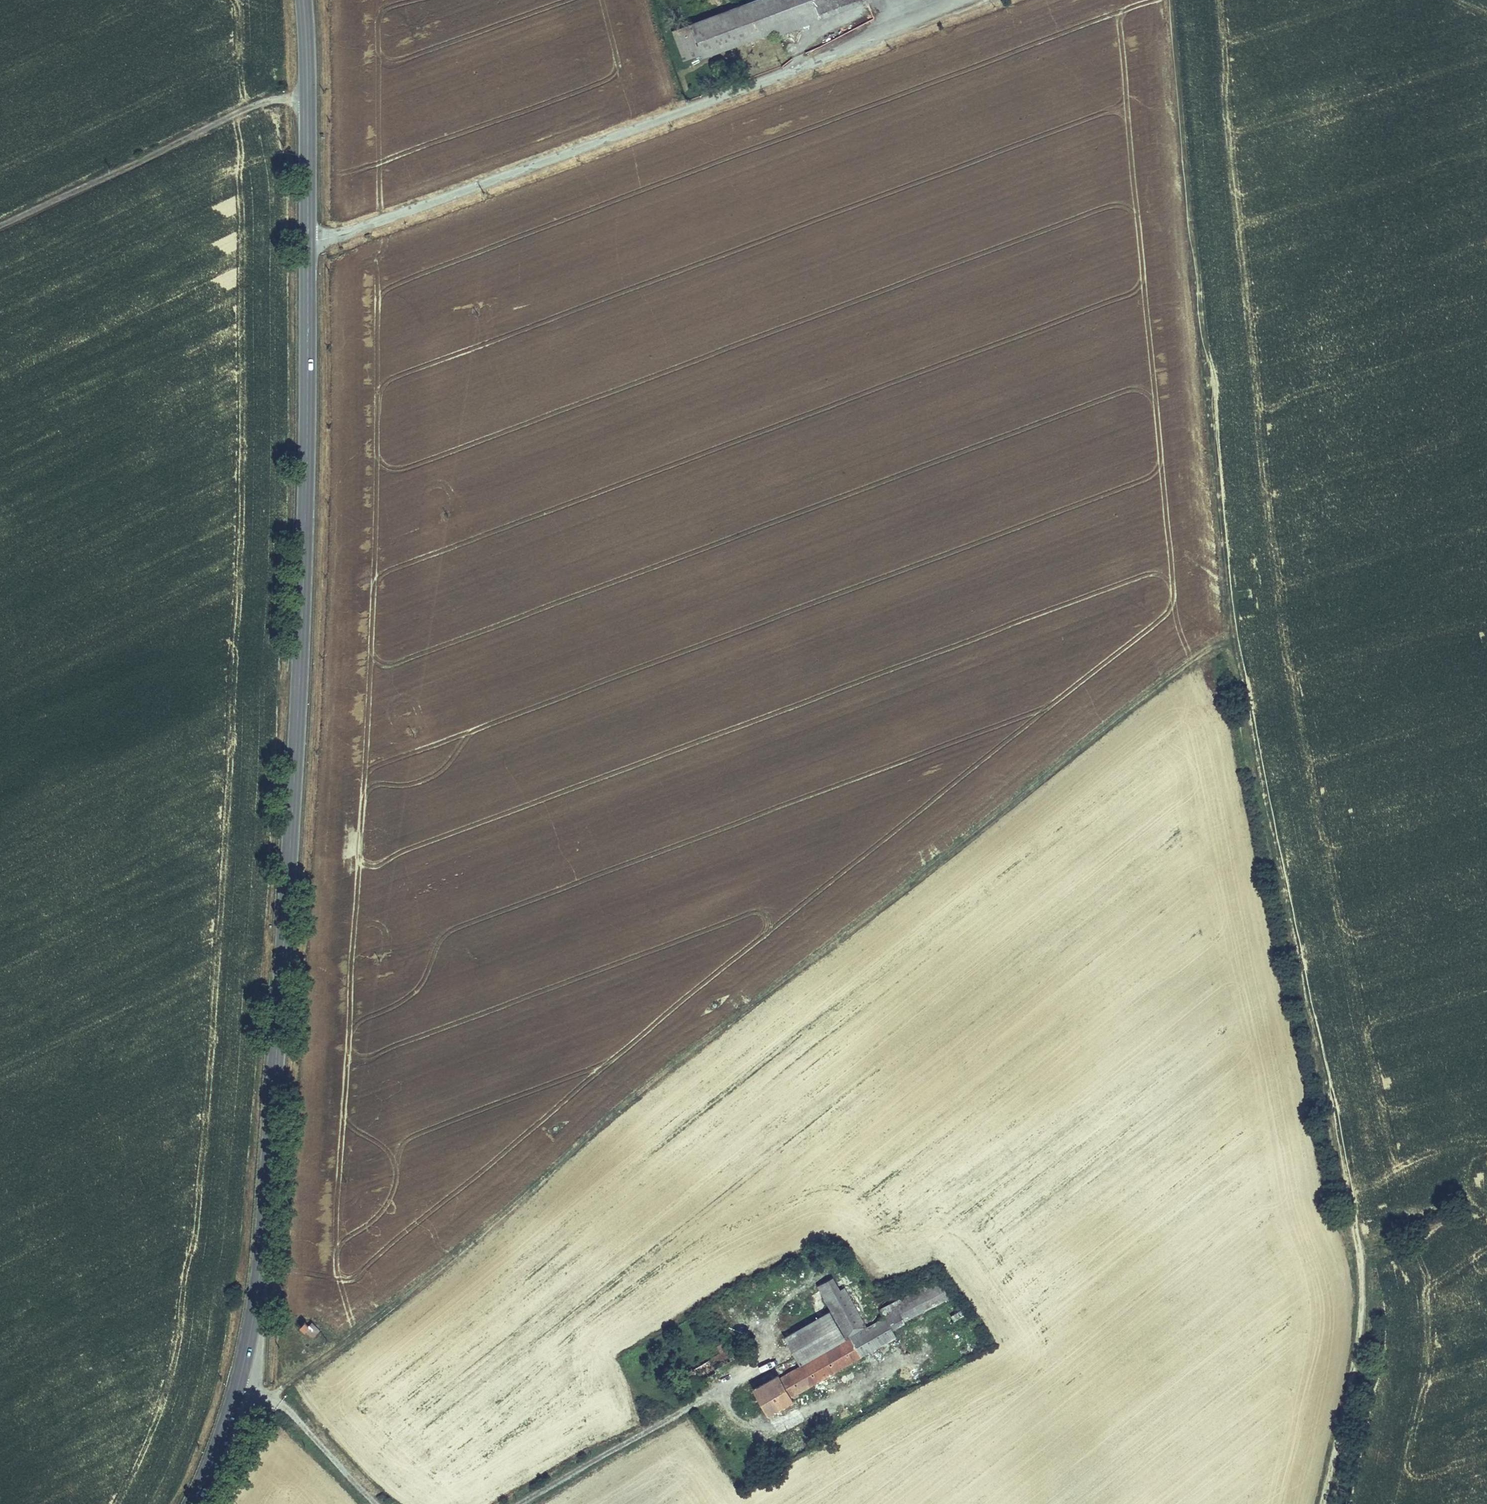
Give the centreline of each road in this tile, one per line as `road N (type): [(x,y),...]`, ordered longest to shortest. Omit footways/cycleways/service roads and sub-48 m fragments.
road 1 (track): [(1323,1503),(1362,1284),(1235,636),(1172,0)]
road 2 (secondary): [(187,1503),(238,1389),(260,1279),(292,871),(310,516),(303,0)]

